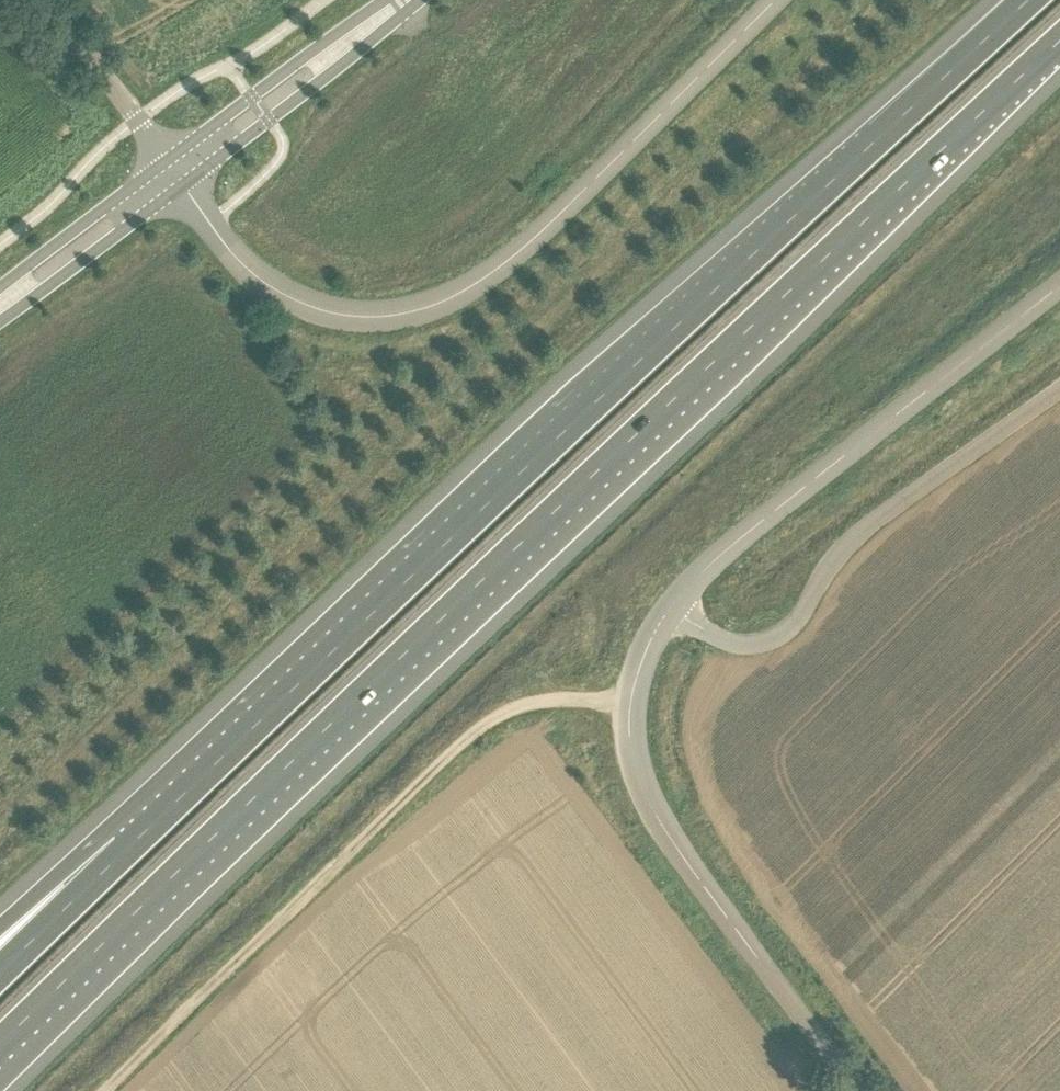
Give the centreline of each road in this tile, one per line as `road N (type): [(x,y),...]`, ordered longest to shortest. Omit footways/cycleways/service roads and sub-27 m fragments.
road 1 (motorway): [(0,1043),(422,635),(1059,40)]
road 2 (motorway): [(1026,0),(126,848)]
road 3 (unclassified): [(790,0),(549,243),(439,312),(358,323),(279,301),(254,282),(181,185)]
road 4 (track): [(120,1090),(503,717),(554,702),(628,707)]
road 5 (unclassified): [(858,1090),(667,834),(644,787),(628,707),(647,650),(676,611)]
road 6 (unclassified): [(676,611),(1059,296)]
road 7 (unclassified): [(676,611),(739,645),(787,635),(853,538),(1059,391)]
road 8 (secondary): [(181,185),(420,0)]
road 9 (secondary): [(380,0),(164,163)]
road 10 (secondary): [(0,321),(181,185)]
road 11 (secondary): [(164,163),(0,289)]
road 12 (unclassified): [(164,163),(47,0)]
road 13 (motorway): [(126,848),(0,972)]
road 14 (motorway): [(126,848),(0,941)]

